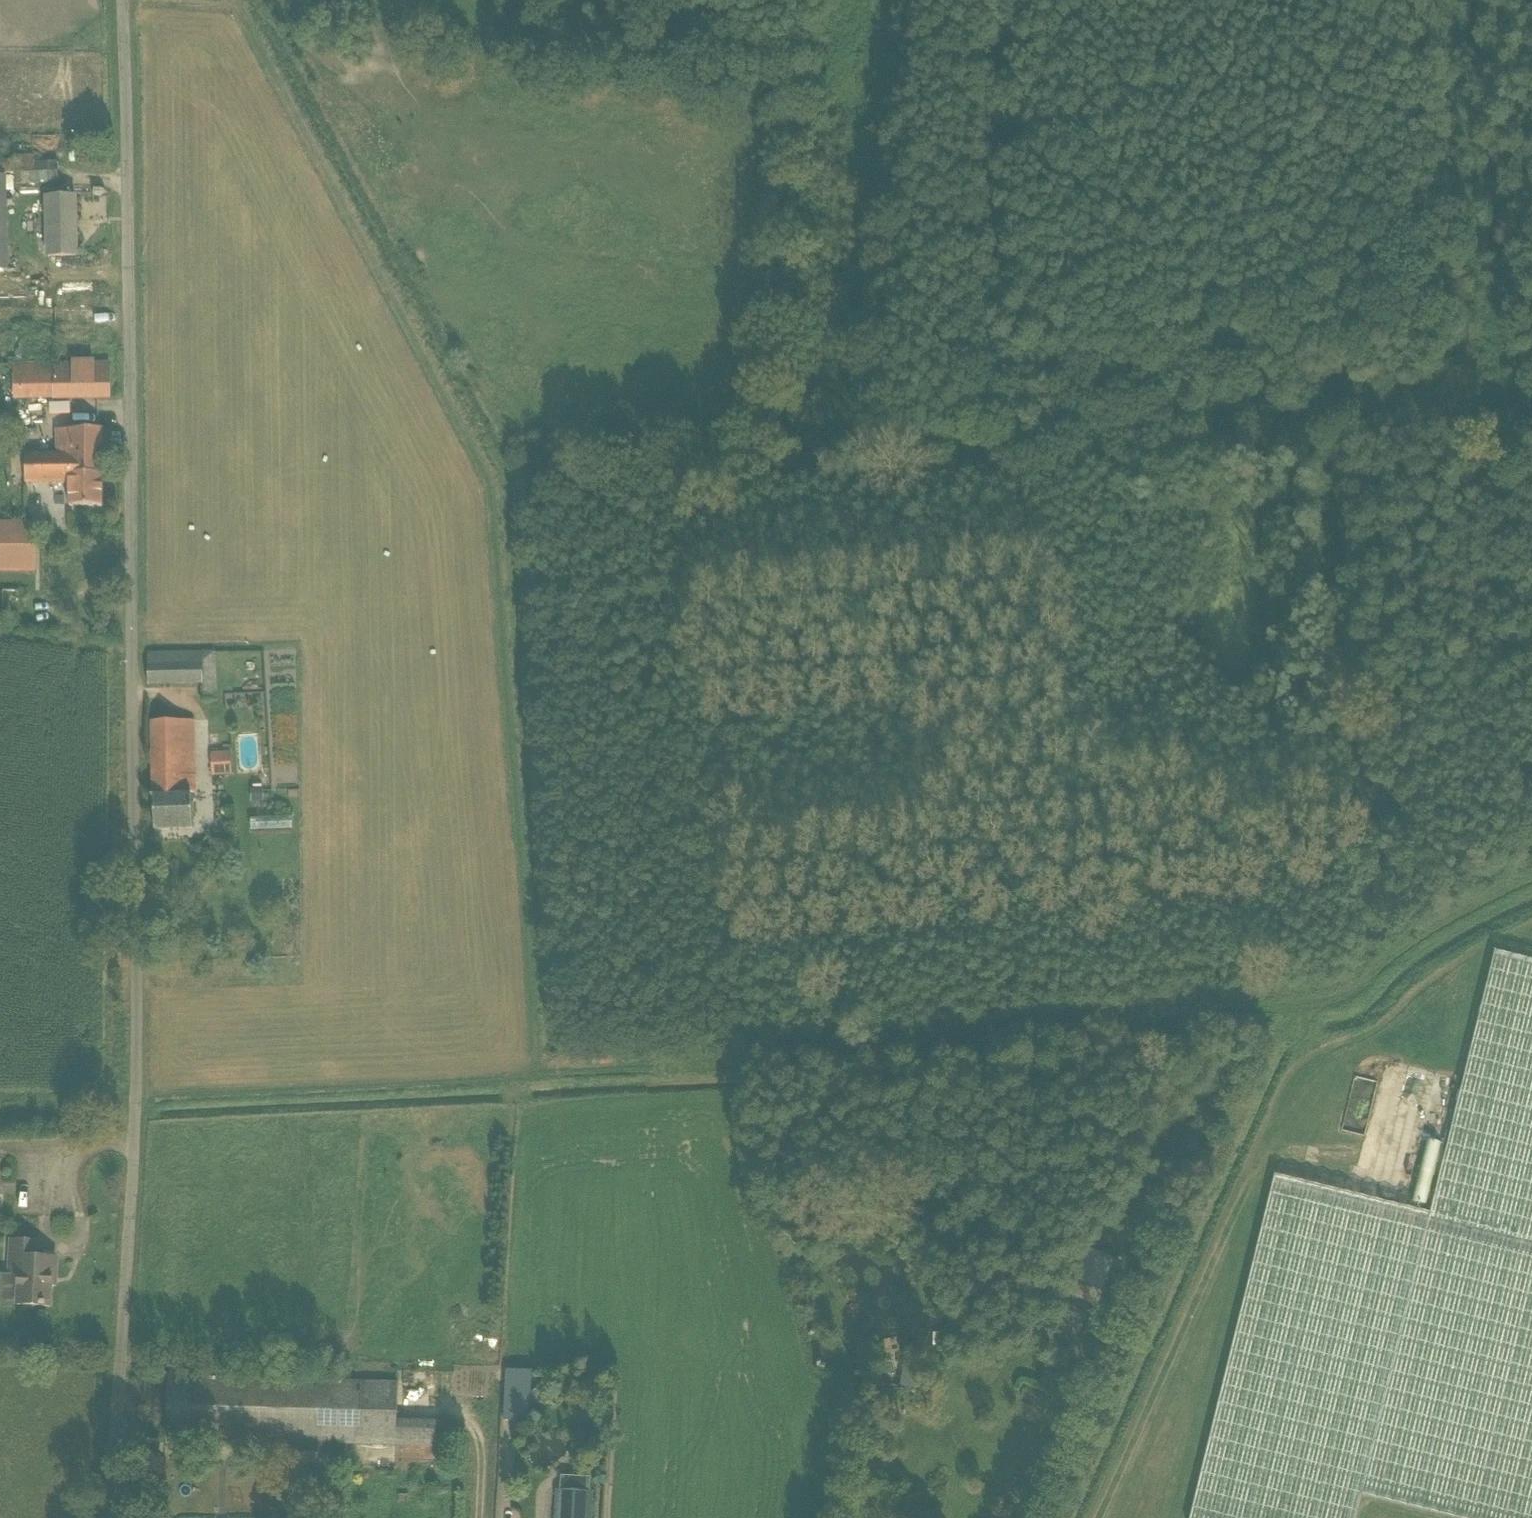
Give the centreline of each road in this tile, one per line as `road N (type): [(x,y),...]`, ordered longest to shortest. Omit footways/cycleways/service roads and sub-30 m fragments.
road 1 (unclassified): [(111,1517),(138,1046),(127,0)]
road 2 (track): [(1478,967),(1339,1067),(1294,1110),(1114,1517)]
road 3 (track): [(1307,1095),(1313,1049),(1331,1019),(1368,1012),(1379,951),(1331,458)]
road 4 (track): [(1471,0),(1506,399),(1326,412),(1331,458)]
road 5 (track): [(1379,951),(1531,874)]

